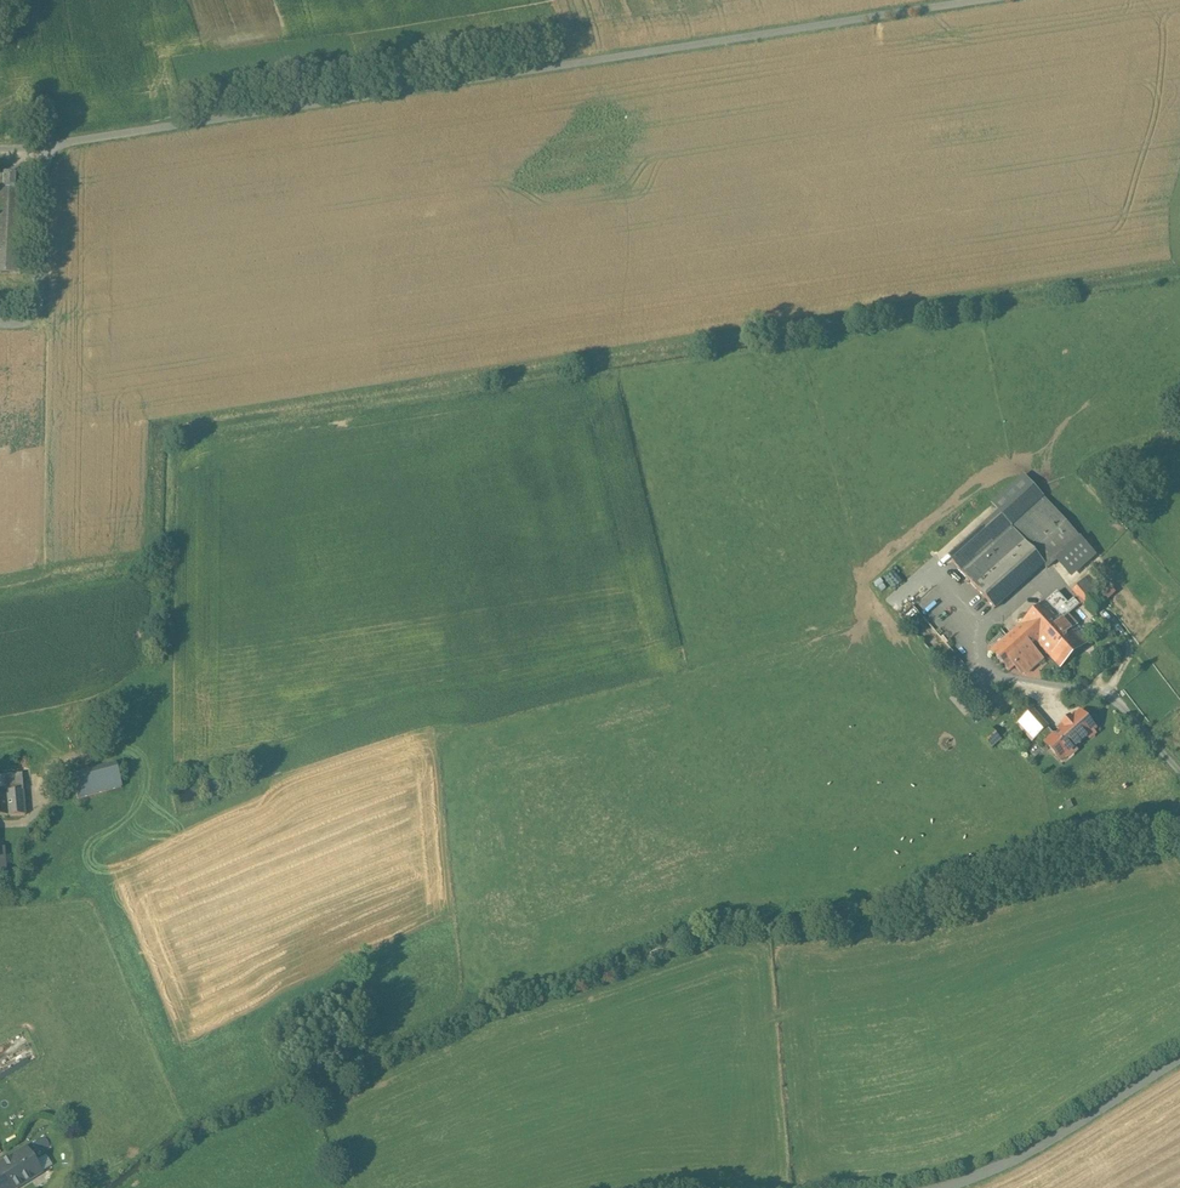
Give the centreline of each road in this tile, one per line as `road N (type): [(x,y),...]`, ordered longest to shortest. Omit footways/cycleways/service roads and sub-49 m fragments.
road 1 (unclassified): [(0,324),(33,314),(39,294),(51,147),(966,0)]
road 2 (unclassified): [(1179,1057),(1054,1139),(938,1187)]

